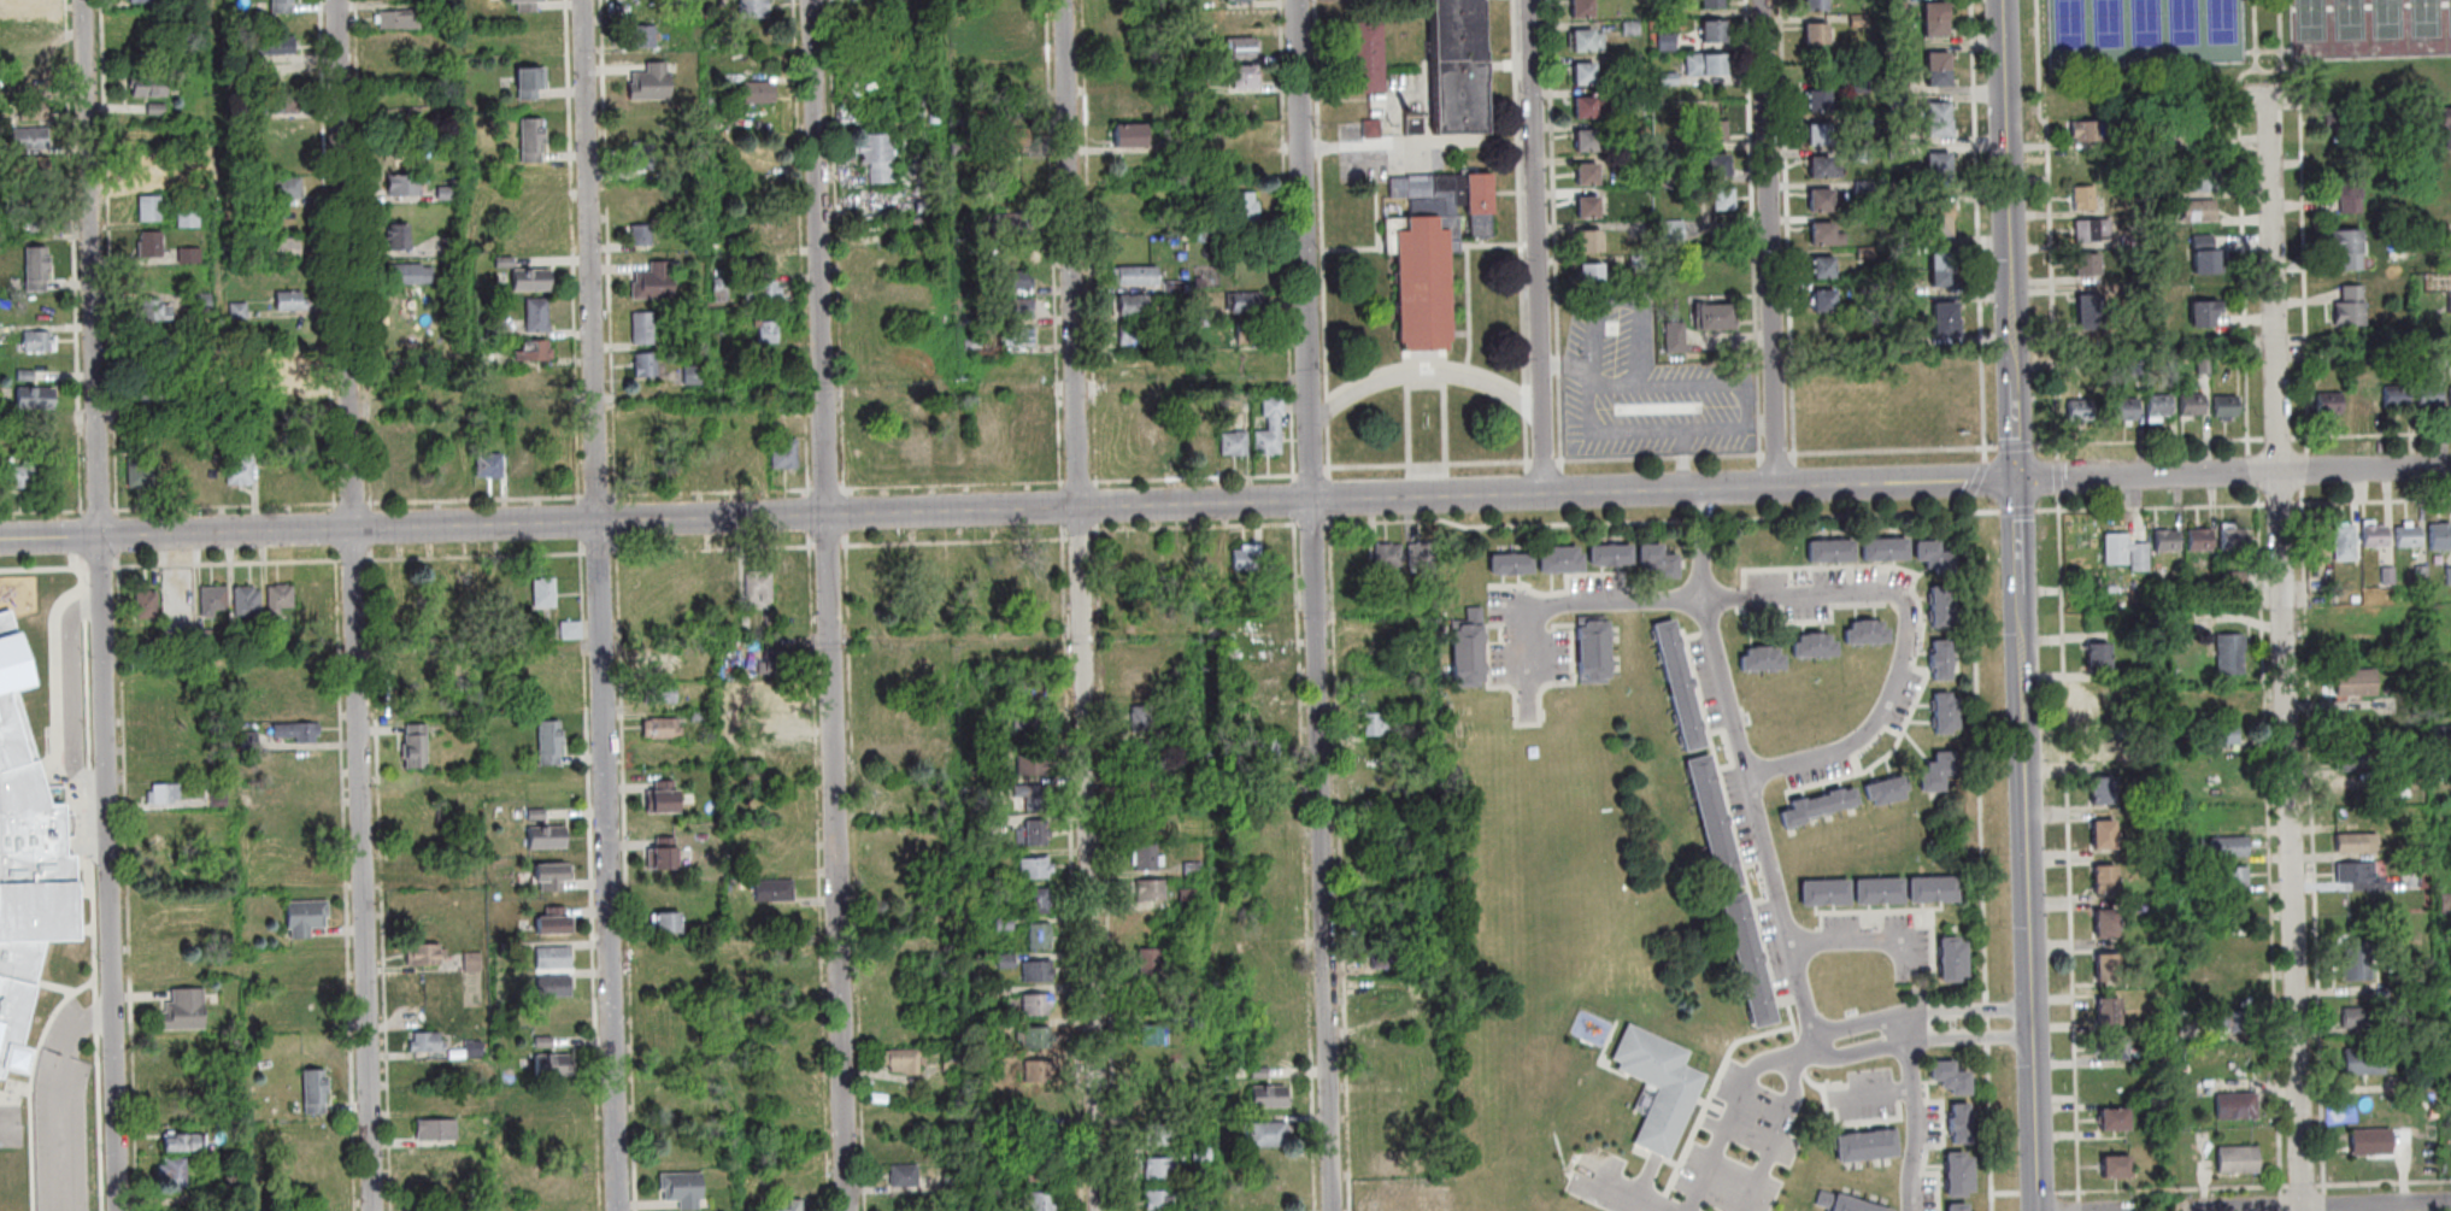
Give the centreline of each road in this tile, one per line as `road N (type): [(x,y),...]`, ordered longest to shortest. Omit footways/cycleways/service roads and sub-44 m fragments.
road 1 (residential): [(2450,468),(121,536)]
road 2 (residential): [(622,1210),(585,0)]
road 3 (residential): [(1102,1210),(1066,0)]
road 4 (residential): [(122,1210),(87,0)]
road 5 (residential): [(1334,1210),(1299,0)]
road 6 (residential): [(375,1210),(340,0)]
road 7 (residential): [(848,1210),(815,0)]
road 8 (residential): [(2307,1210),(2271,95)]
road 9 (residential): [(1821,1050),(1706,600),(1705,488)]
road 10 (residential): [(1547,493),(1531,0)]
road 11 (residential): [(1779,487),(1765,0)]
road 12 (tertiary): [(2034,1036),(2023,641)]
road 13 (tertiary): [(2016,337),(2006,0)]
road 14 (residential): [(2033,1007),(1906,1012),(1835,1030),(1821,1050),(1844,1056),(1910,1040)]
road 15 (residential): [(2450,1202),(2197,1210)]
road 16 (residential): [(1909,1210),(1915,1131),(1906,1012)]
road 17 (tertiary): [(2040,1210),(2034,1036)]
road 18 (tertiary): [(2023,641),(2020,480)]
road 19 (tertiary): [(2020,480),(2016,337)]
road 20 (residential): [(1910,1040),(2034,1036)]
road 21 (residential): [(121,536),(0,540)]

